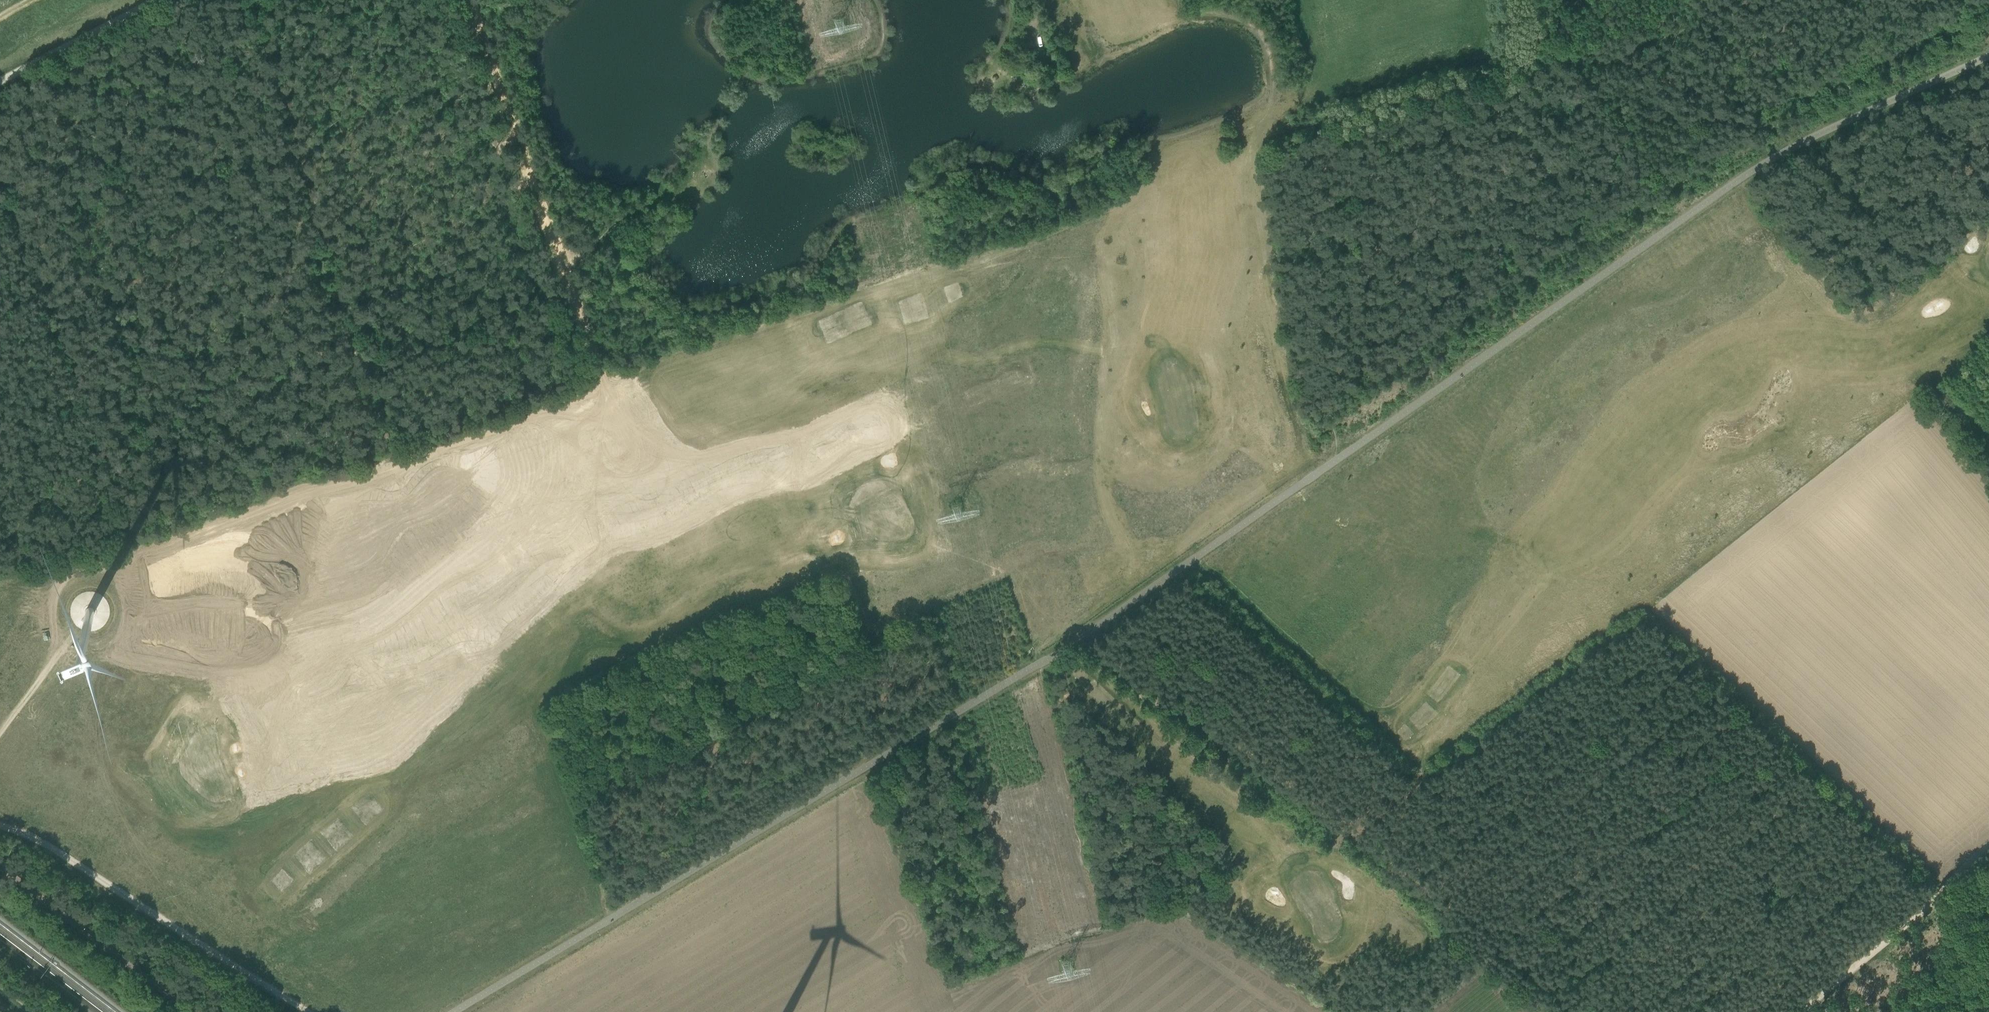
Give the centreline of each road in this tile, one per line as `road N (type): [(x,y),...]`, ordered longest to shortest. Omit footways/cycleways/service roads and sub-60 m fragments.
road 1 (track): [(606,384),(466,0)]
road 2 (track): [(278,1011),(0,840)]
road 3 (track): [(1988,852),(1799,1011)]
road 4 (track): [(948,985),(864,768)]
road 5 (track): [(0,76),(153,0)]

